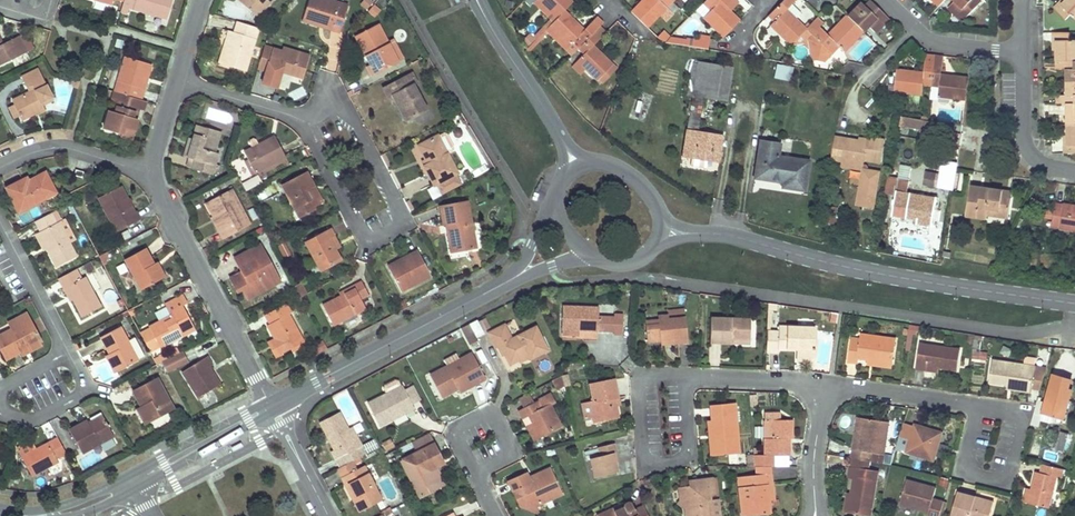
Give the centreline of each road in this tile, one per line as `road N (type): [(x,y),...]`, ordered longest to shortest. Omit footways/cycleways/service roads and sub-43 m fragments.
road 1 (residential): [(201,0),(154,172),(272,406)]
road 2 (tertiary): [(697,233),(864,271),(1074,304)]
road 3 (tertiary): [(272,406),(513,277)]
road 4 (residential): [(685,378),(647,377),(638,388),(646,460),(675,464),(689,448)]
road 5 (tertiary): [(477,0),(559,135)]
road 6 (residential): [(826,384),(978,407)]
road 7 (residential): [(978,407),(1018,415),(1021,425),(1005,476),(987,479),(964,462)]
road 8 (residential): [(888,0),(939,45),(1022,52)]
road 9 (residential): [(1074,173),(1057,171),(1028,149),(1022,52)]
road 10 (tertiary): [(138,487),(260,413)]
road 11 (tertiary): [(260,413),(132,476)]
road 12 (residential): [(826,384),(685,378)]
road 13 (residential): [(475,474),(458,439),(462,426),(494,415),(510,448),(505,458)]
road 14 (residential): [(815,515),(826,384)]
road 15 (tertiary): [(132,476),(66,506),(14,515)]
road 16 (residential): [(328,515),(272,406)]

